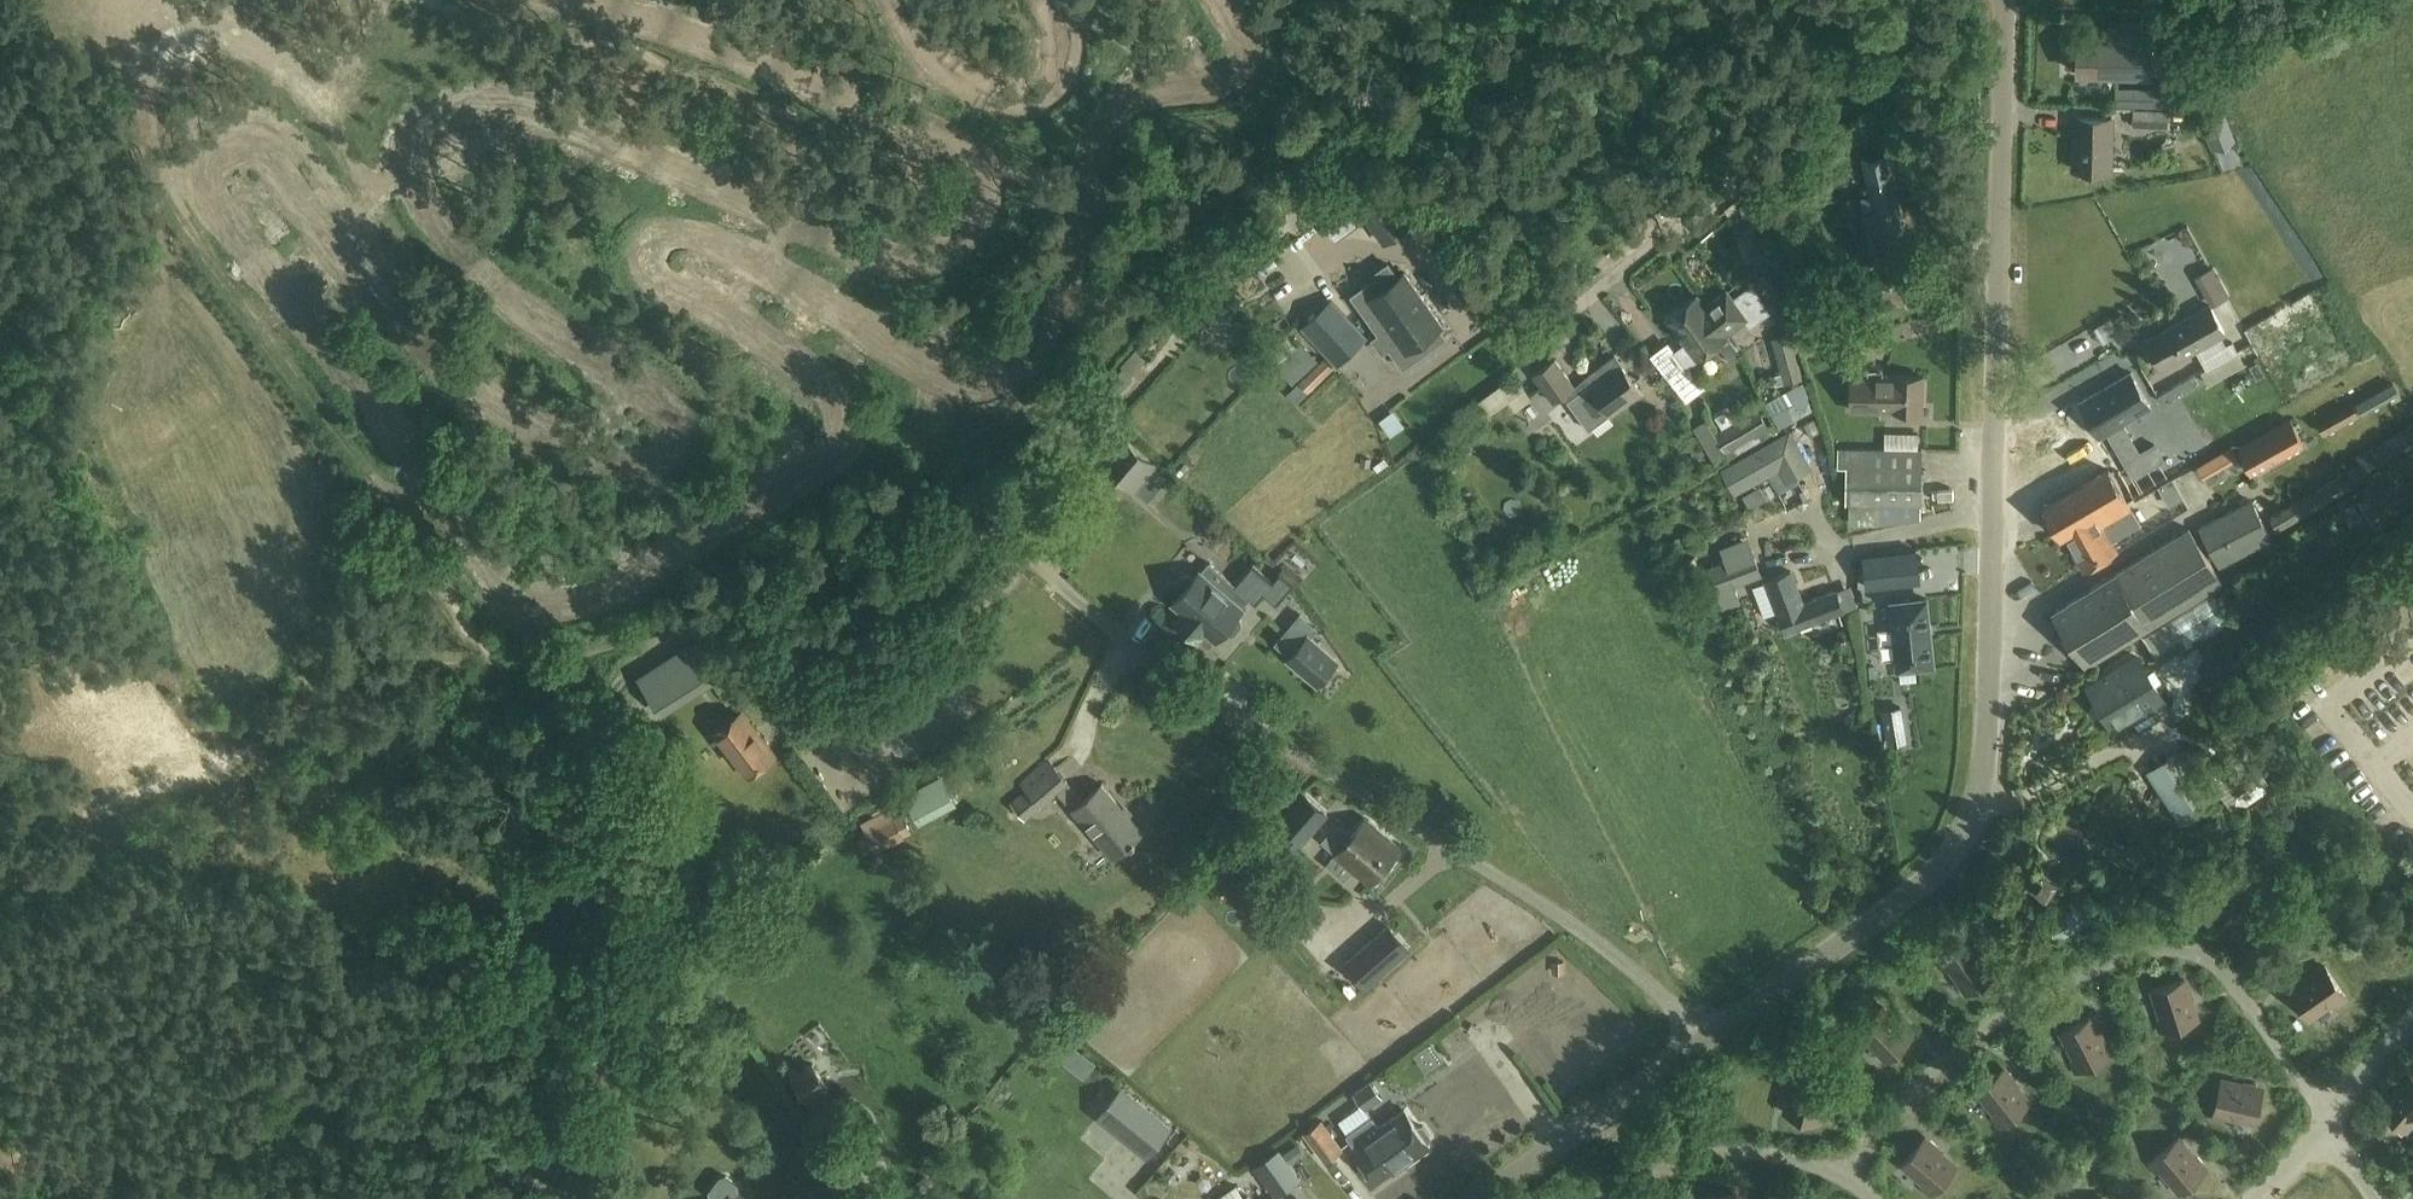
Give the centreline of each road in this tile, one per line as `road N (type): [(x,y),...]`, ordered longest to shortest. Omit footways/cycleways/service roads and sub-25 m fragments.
road 1 (track): [(1464,0),(1365,129),(1233,175),(1192,220),(1156,288),(1077,394),(1053,410),(953,439),(904,498),(827,521),(621,644),(532,670),(486,647),(439,584),(47,0)]
road 2 (tertiary): [(1709,1038),(1914,893),(1952,853),(1977,808),(1989,716),(2005,0)]
road 3 (unclassified): [(1709,1038),(1571,921),(1159,670),(943,493)]
road 4 (track): [(621,907),(670,892),(684,871),(602,742),(606,701),(618,685),(695,630),(832,560),(929,533),(987,527)]
road 5 (track): [(0,800),(56,820),(90,815),(221,759),(352,686),(412,669),(495,670),(507,663)]
road 6 (track): [(420,202),(369,209),(288,71),(233,0)]
road 7 (tertiary): [(1482,1198),(1709,1038)]
road 8 (unclassified): [(2412,1025),(2256,1198)]

